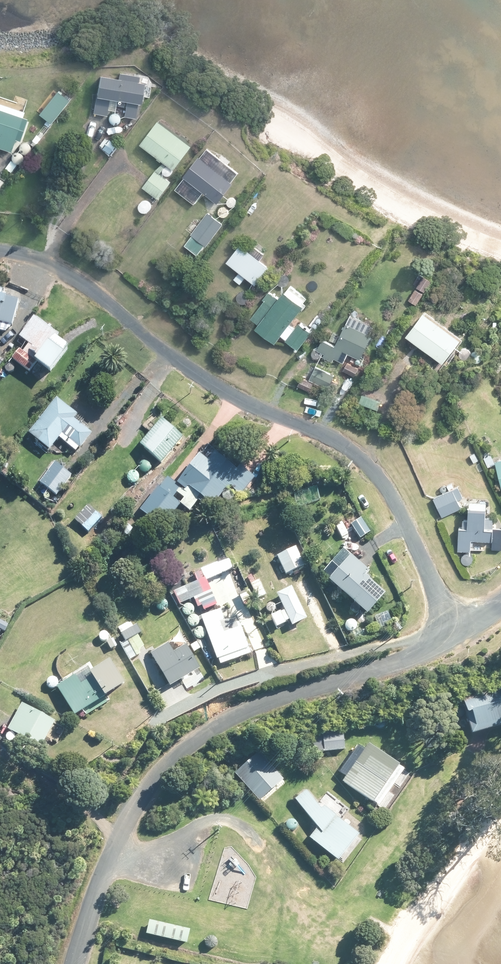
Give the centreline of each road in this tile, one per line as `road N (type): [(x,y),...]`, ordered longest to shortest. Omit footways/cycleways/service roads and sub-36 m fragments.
road 1 (residential): [(456,636),(389,477),(358,449),(225,387),(166,349),(54,246),(0,236)]
road 2 (unclassified): [(74,963),(135,799),(177,755),(257,707),(456,636)]

